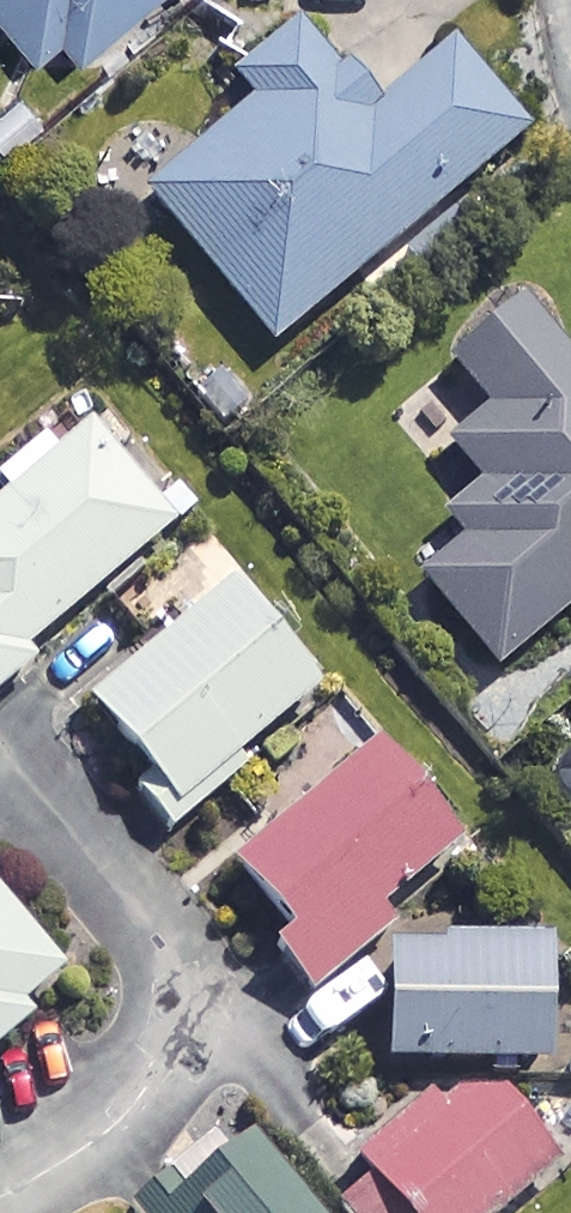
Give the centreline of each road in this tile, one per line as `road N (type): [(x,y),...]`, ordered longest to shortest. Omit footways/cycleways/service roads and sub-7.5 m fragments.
road 1 (residential): [(16,762),(157,938),(176,978),(180,1012),(159,1066),(127,1115),(0,1195)]

